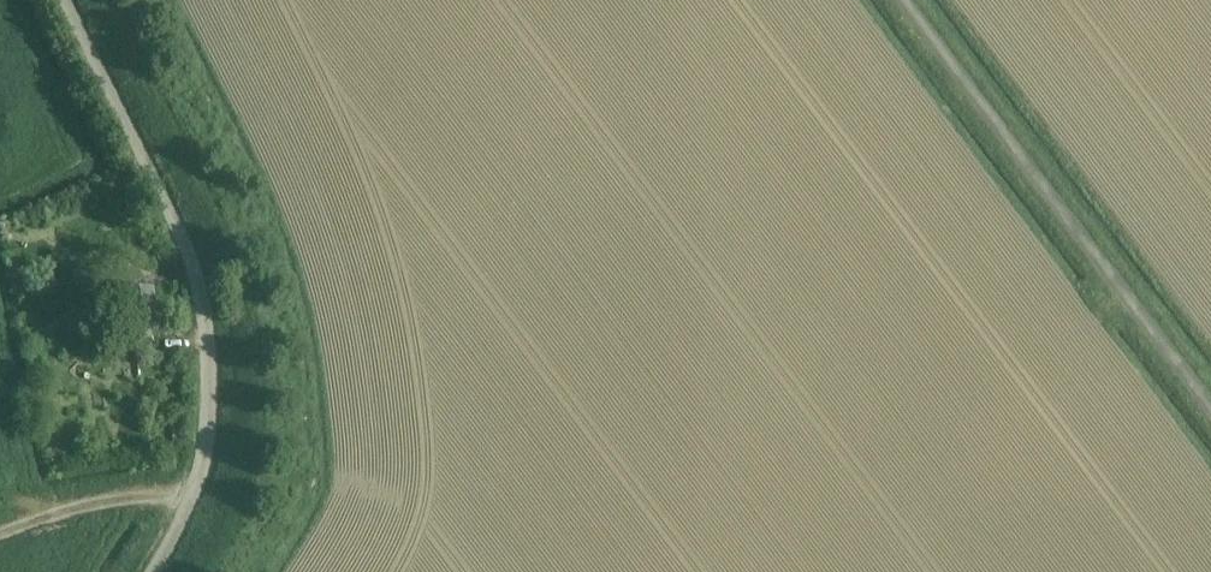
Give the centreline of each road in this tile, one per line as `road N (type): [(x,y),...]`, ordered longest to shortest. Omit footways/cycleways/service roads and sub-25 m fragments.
road 1 (tertiary): [(154,571),(190,503),(206,431),(196,276),(64,0)]
road 2 (track): [(900,0),(1210,410)]
road 3 (track): [(190,503),(132,496),(0,534)]

